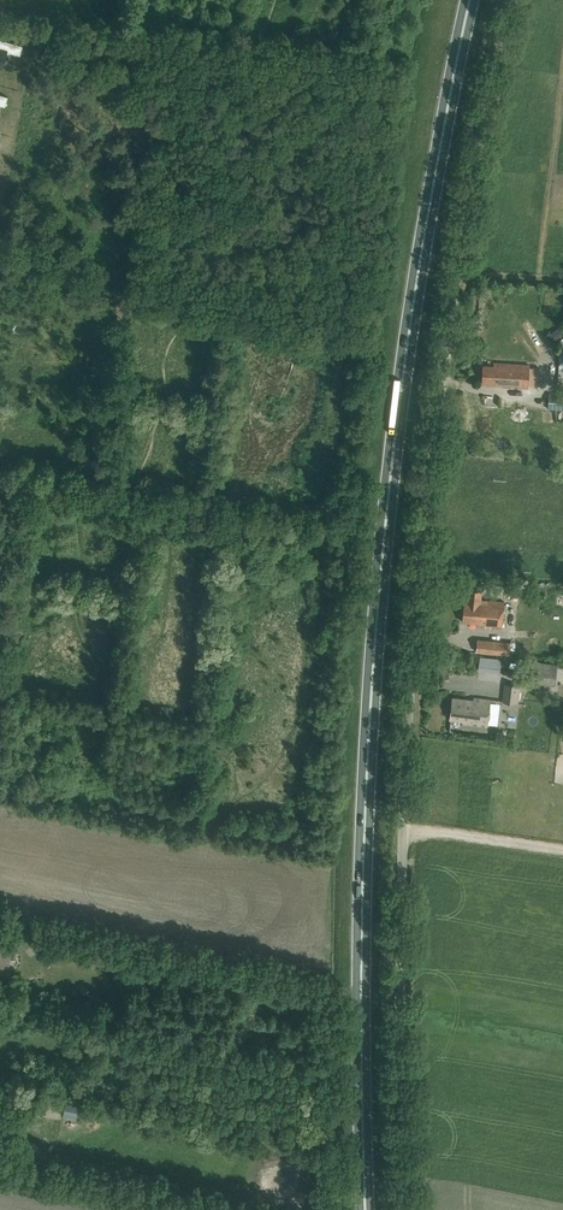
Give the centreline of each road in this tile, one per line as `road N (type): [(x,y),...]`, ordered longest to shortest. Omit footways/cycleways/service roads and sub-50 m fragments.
road 1 (trunk): [(367,1209),(362,895),(381,569),(414,308),(470,0)]
road 2 (unclassified): [(405,1209),(400,1013),(412,681),(444,350),(508,0)]

